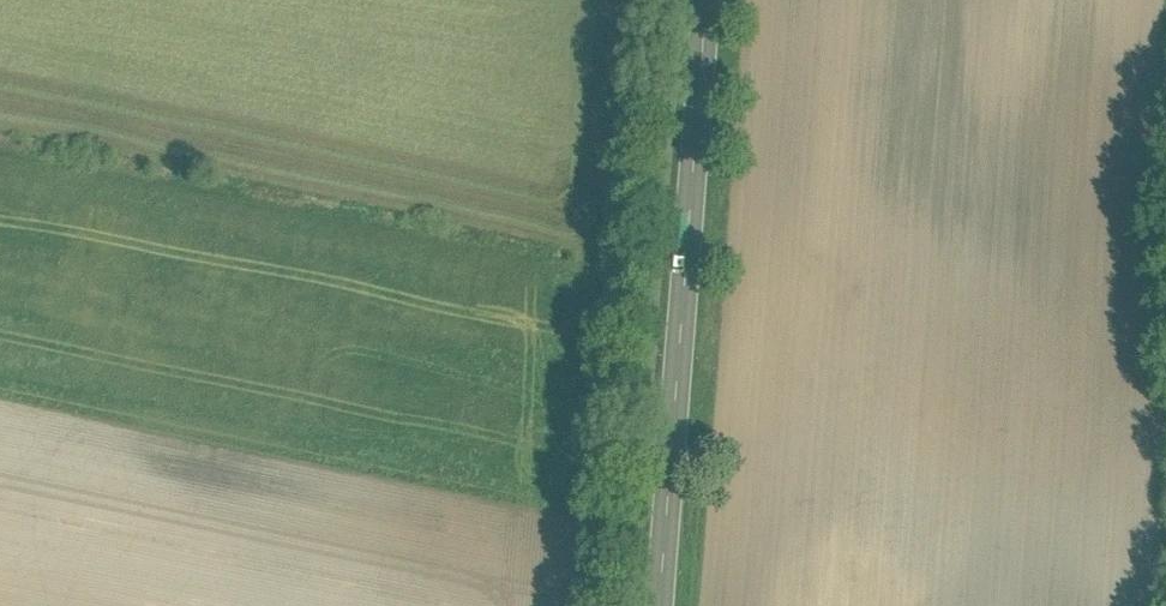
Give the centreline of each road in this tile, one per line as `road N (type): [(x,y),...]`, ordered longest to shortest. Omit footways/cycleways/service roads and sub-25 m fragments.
road 1 (tertiary): [(711,0),(661,605)]

